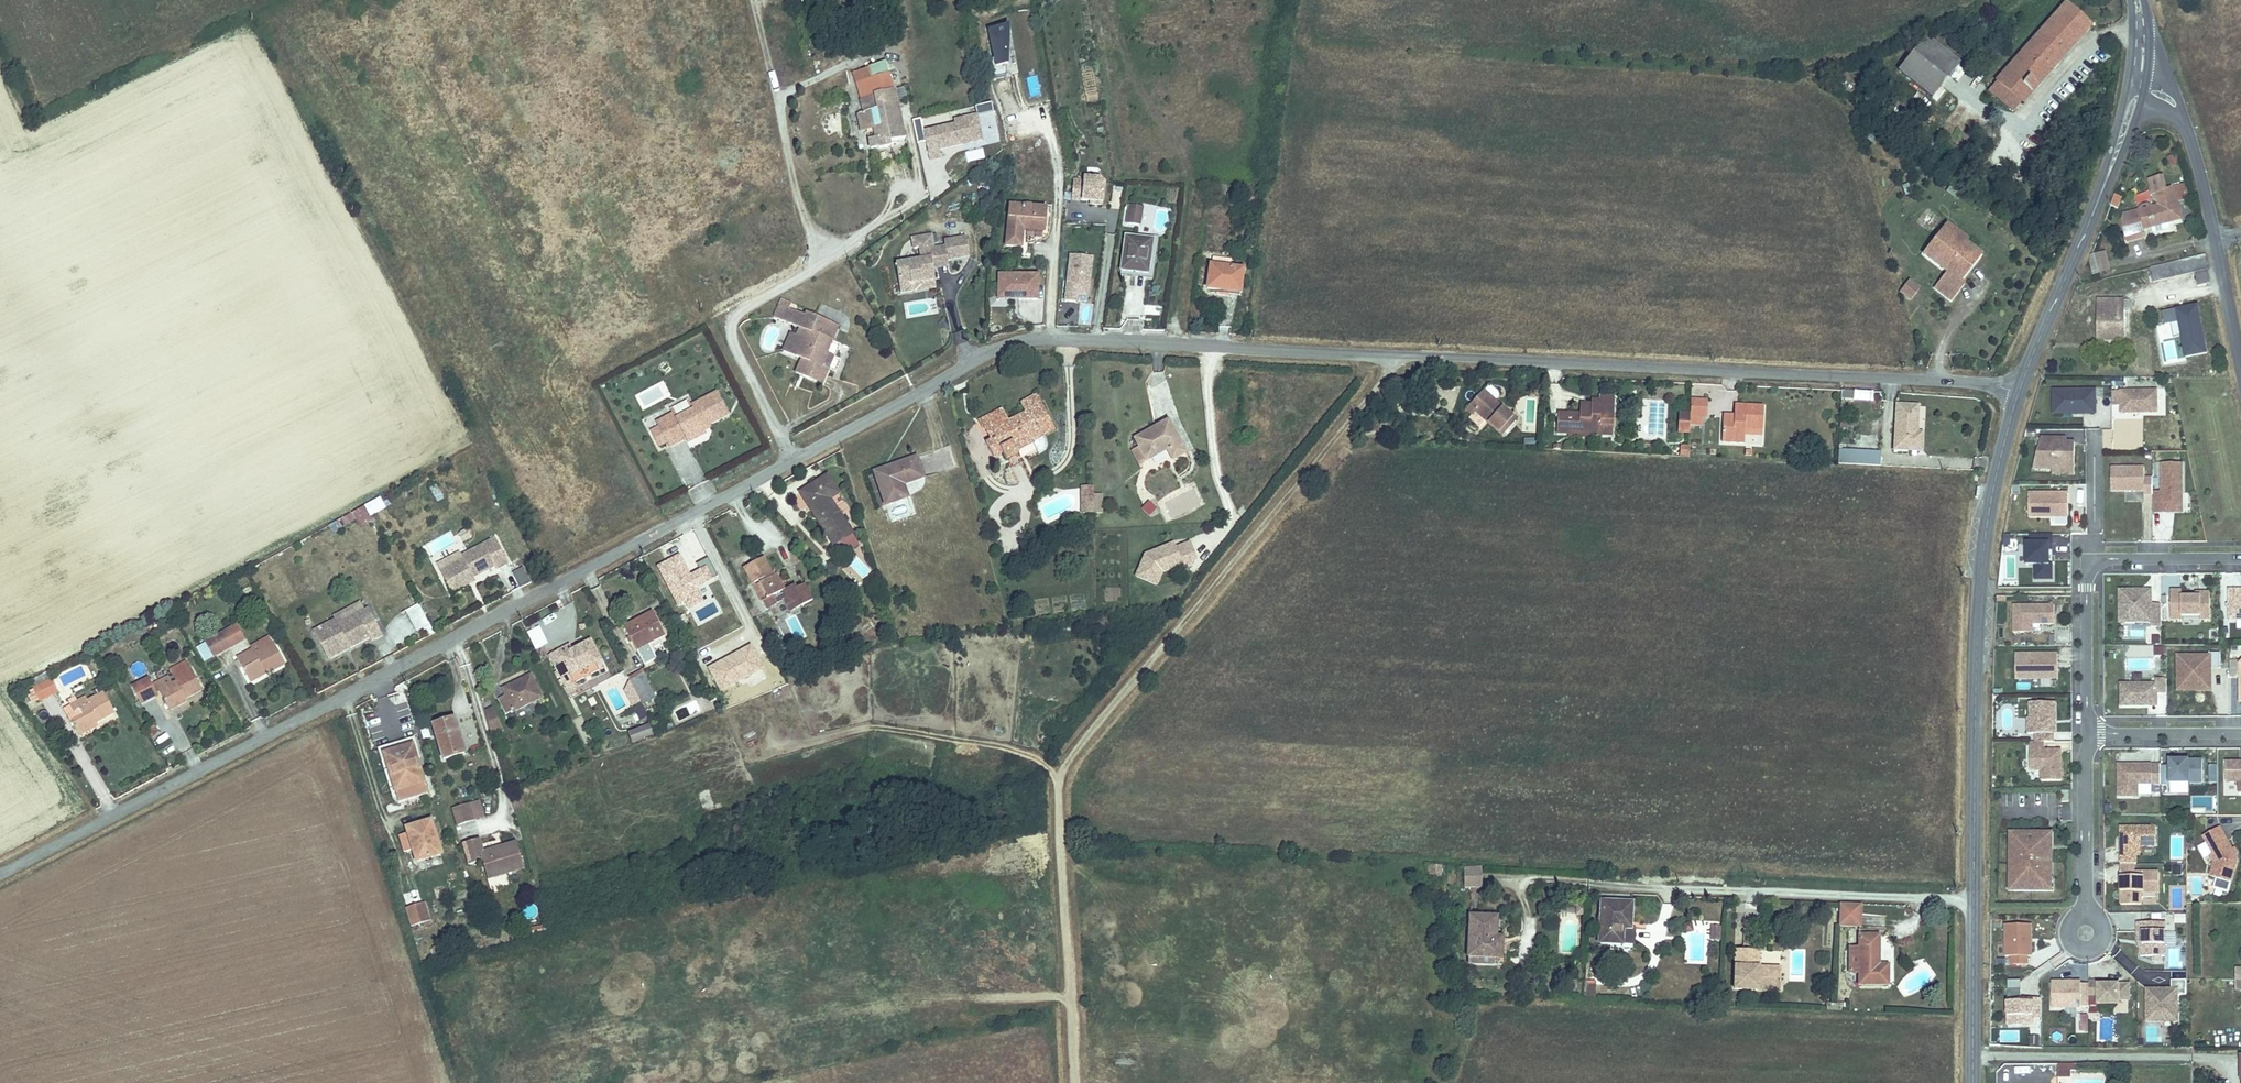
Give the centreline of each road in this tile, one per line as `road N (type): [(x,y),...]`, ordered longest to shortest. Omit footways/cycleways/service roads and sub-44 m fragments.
road 1 (unclassified): [(0,875),(1025,341),(2018,390)]
road 2 (track): [(1393,355),(1390,375),(1063,777),(1071,1082)]
road 3 (tertiary): [(1972,1082),(1979,597),(1993,490),(2018,390)]
road 4 (residential): [(2240,557),(2107,559),(2090,570),(2087,733)]
road 5 (track): [(799,745),(878,727),(1012,749),(1063,777)]
road 6 (tertiary): [(2018,390),(2103,188)]
road 7 (residential): [(2087,934),(2087,733)]
road 8 (residential): [(2087,733),(2240,733)]
road 9 (tertiary): [(2129,62),(2103,188)]
road 10 (tertiary): [(2216,242),(2240,367)]

